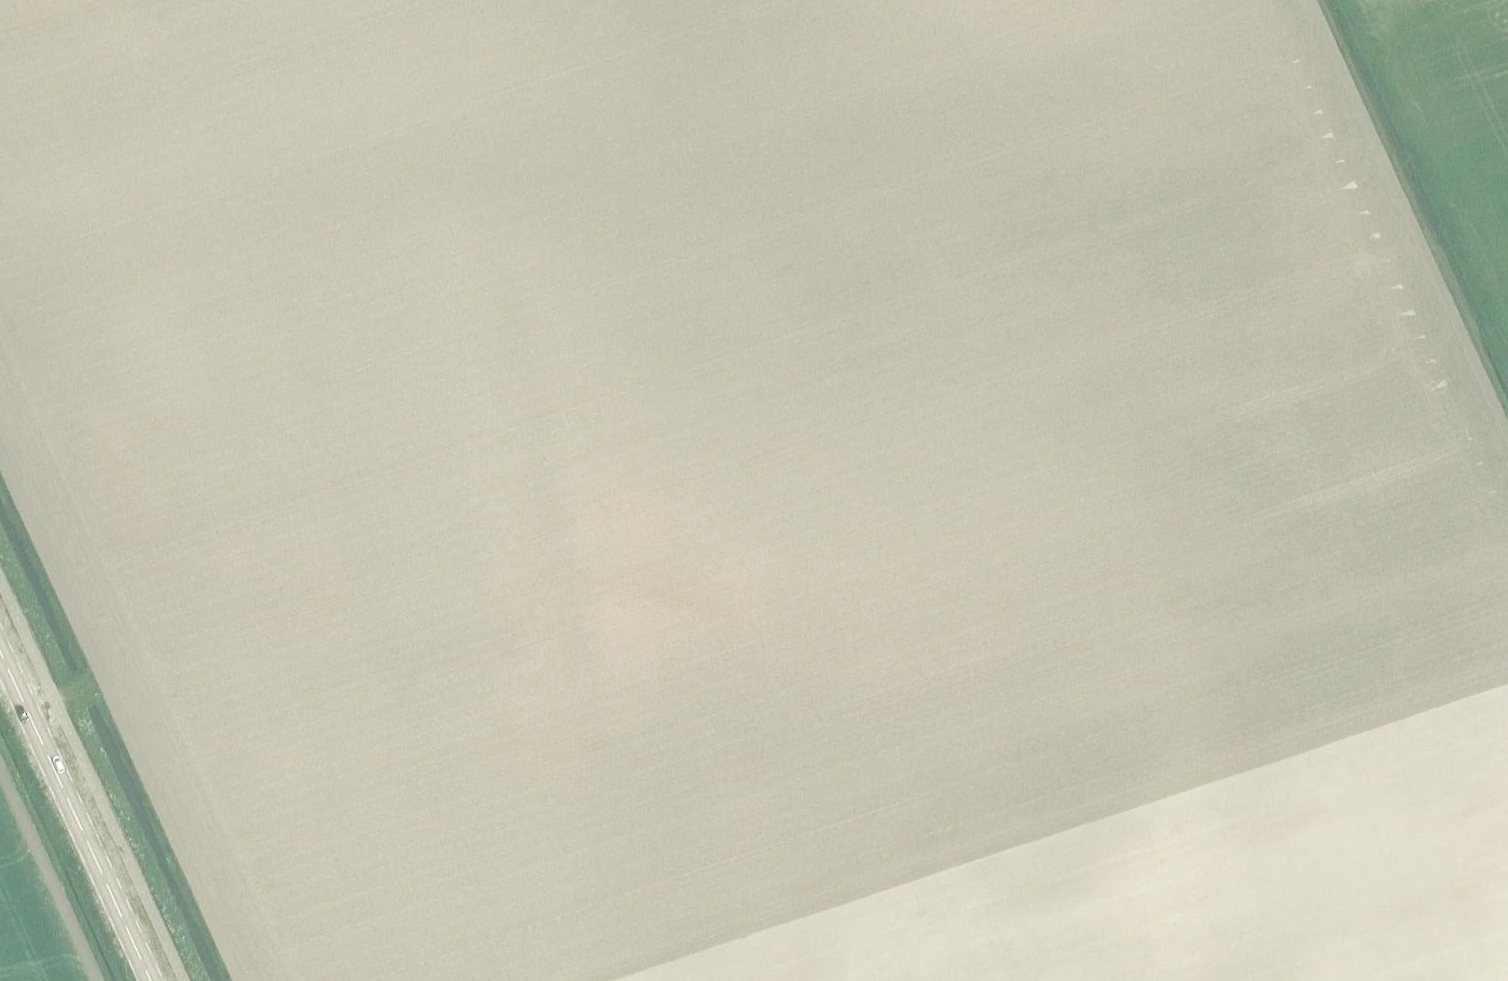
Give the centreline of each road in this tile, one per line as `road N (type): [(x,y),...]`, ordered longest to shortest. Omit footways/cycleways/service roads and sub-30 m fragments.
road 1 (secondary): [(0,648),(152,980)]

